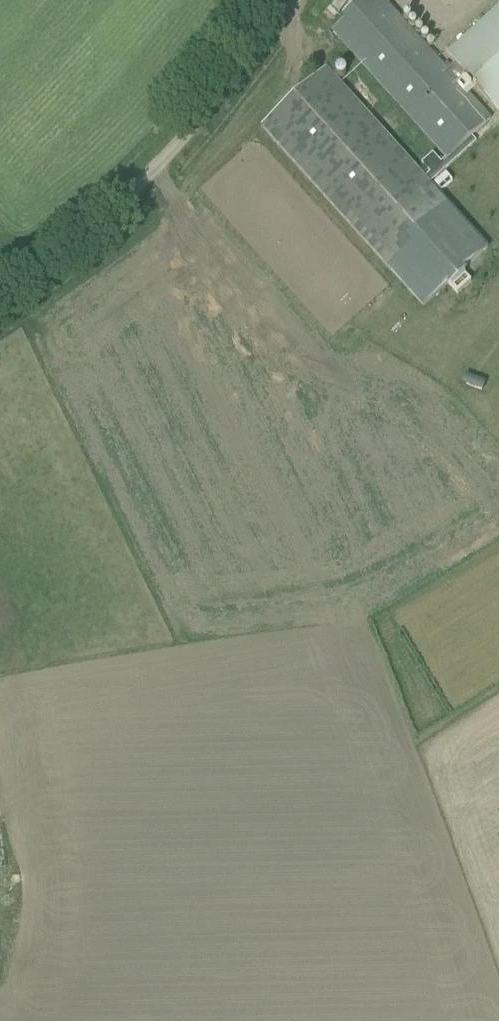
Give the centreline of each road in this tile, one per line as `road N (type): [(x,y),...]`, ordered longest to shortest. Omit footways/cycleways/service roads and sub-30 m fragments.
road 1 (unclassified): [(0,287),(121,207),(295,0)]

